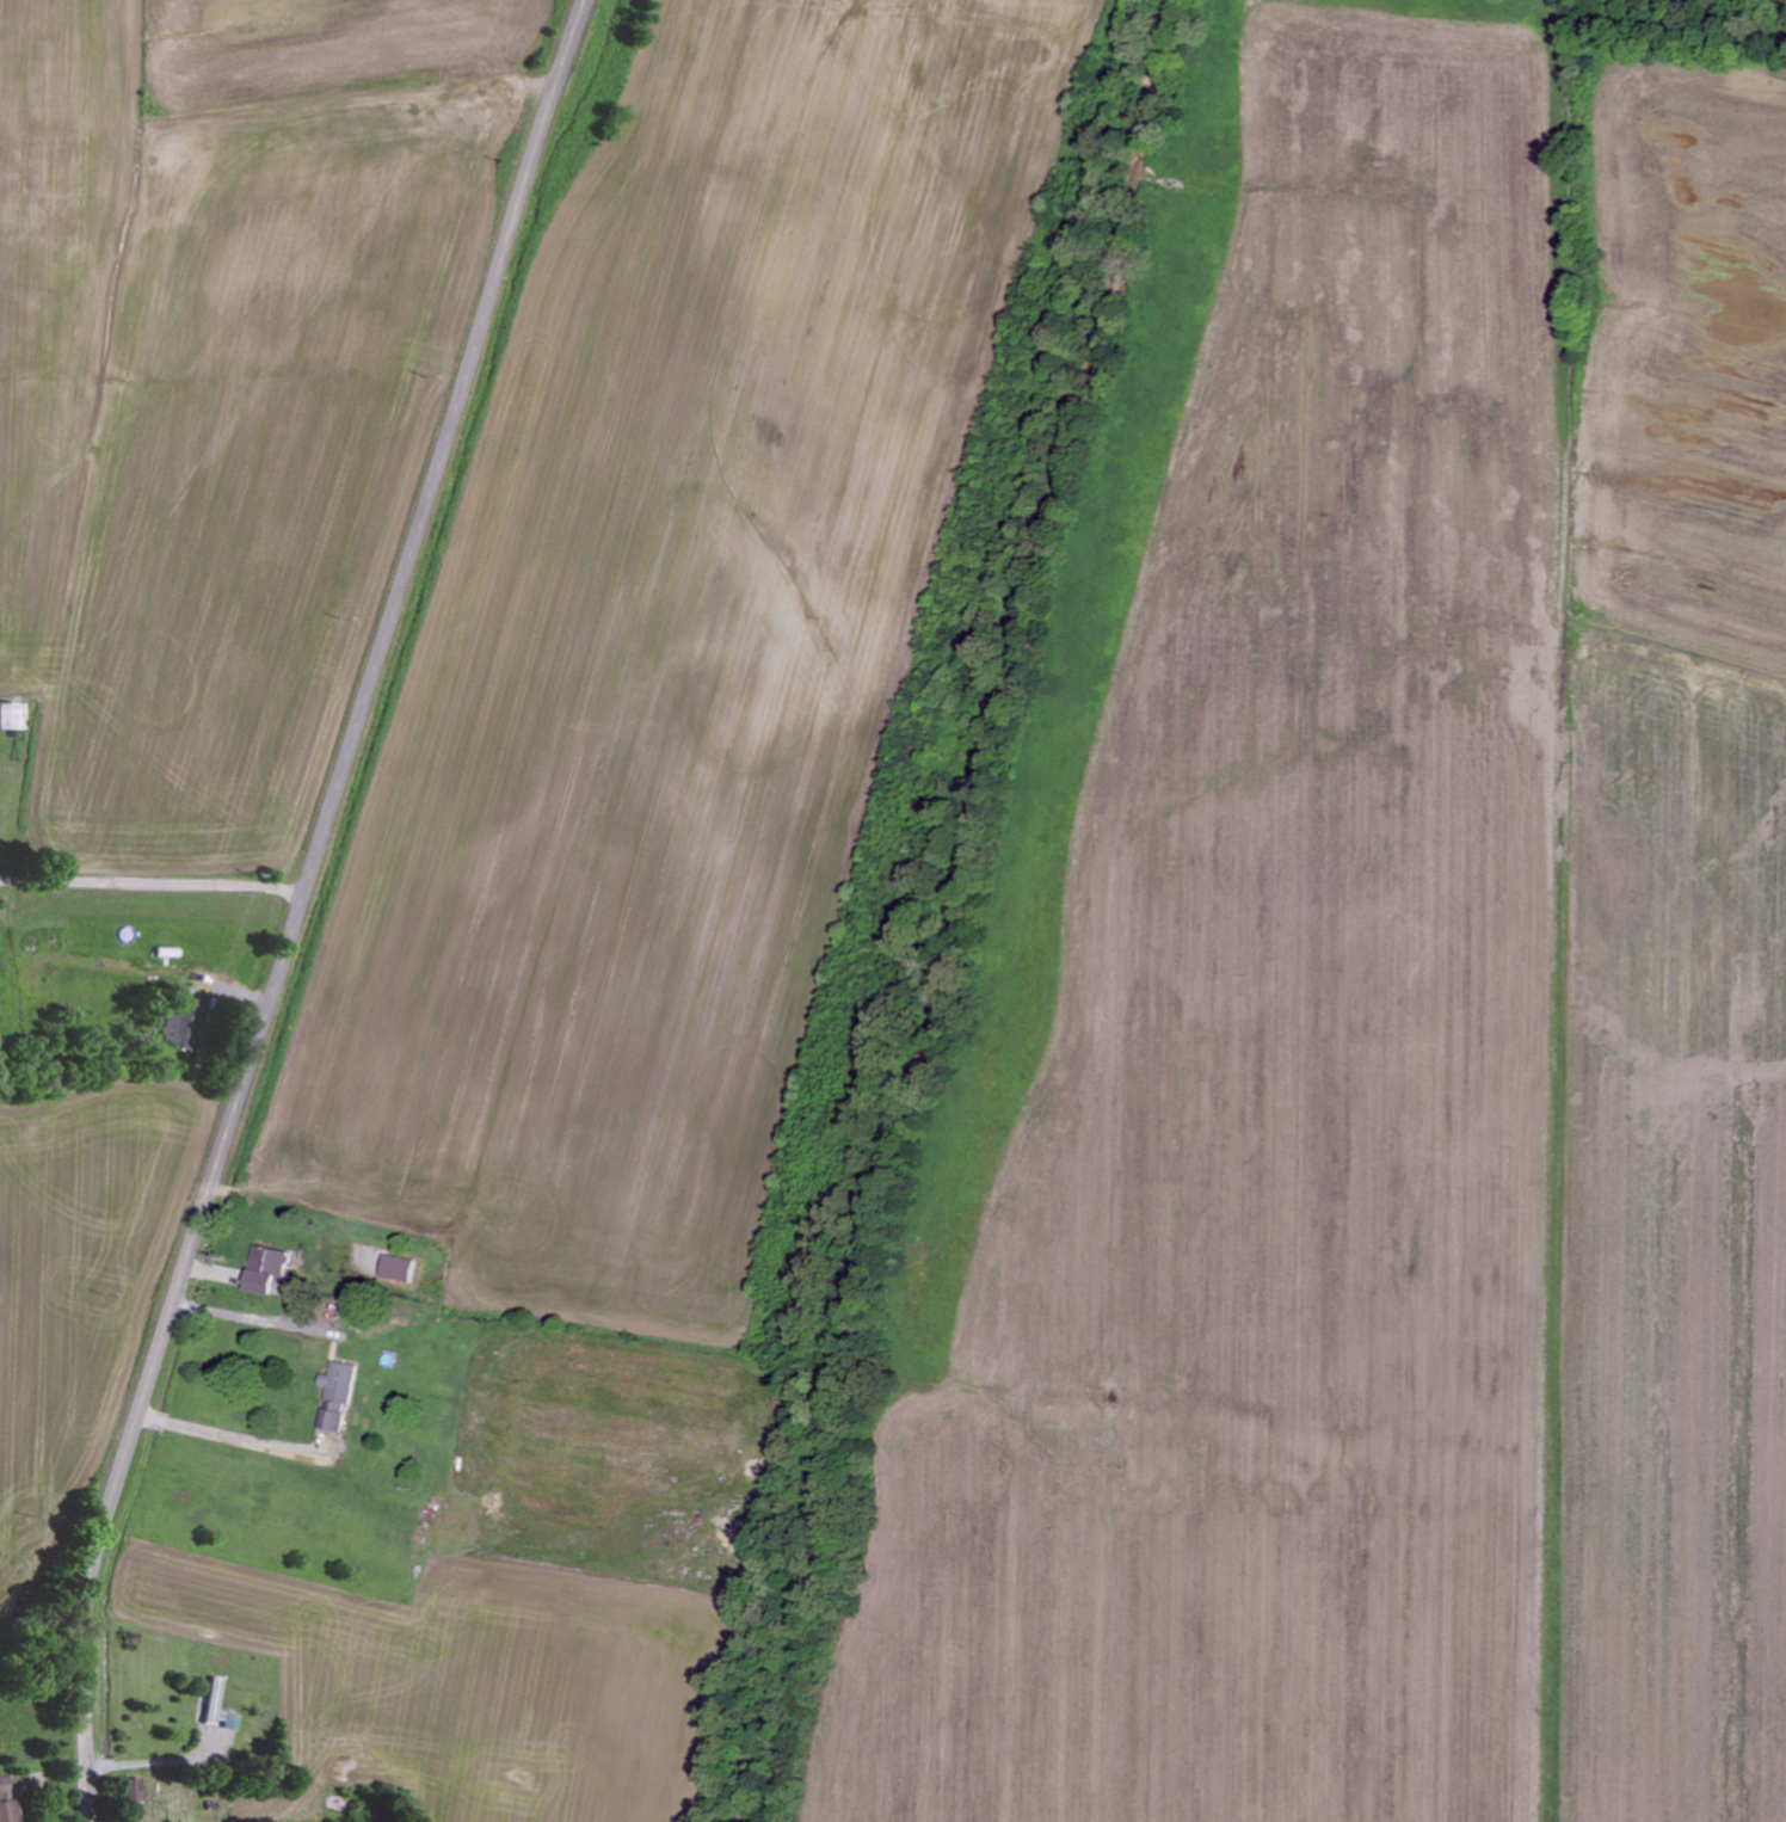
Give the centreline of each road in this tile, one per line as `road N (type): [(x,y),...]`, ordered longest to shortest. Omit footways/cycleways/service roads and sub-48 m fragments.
road 1 (secondary): [(92,1821),(85,1669),(94,1563),(583,0)]

